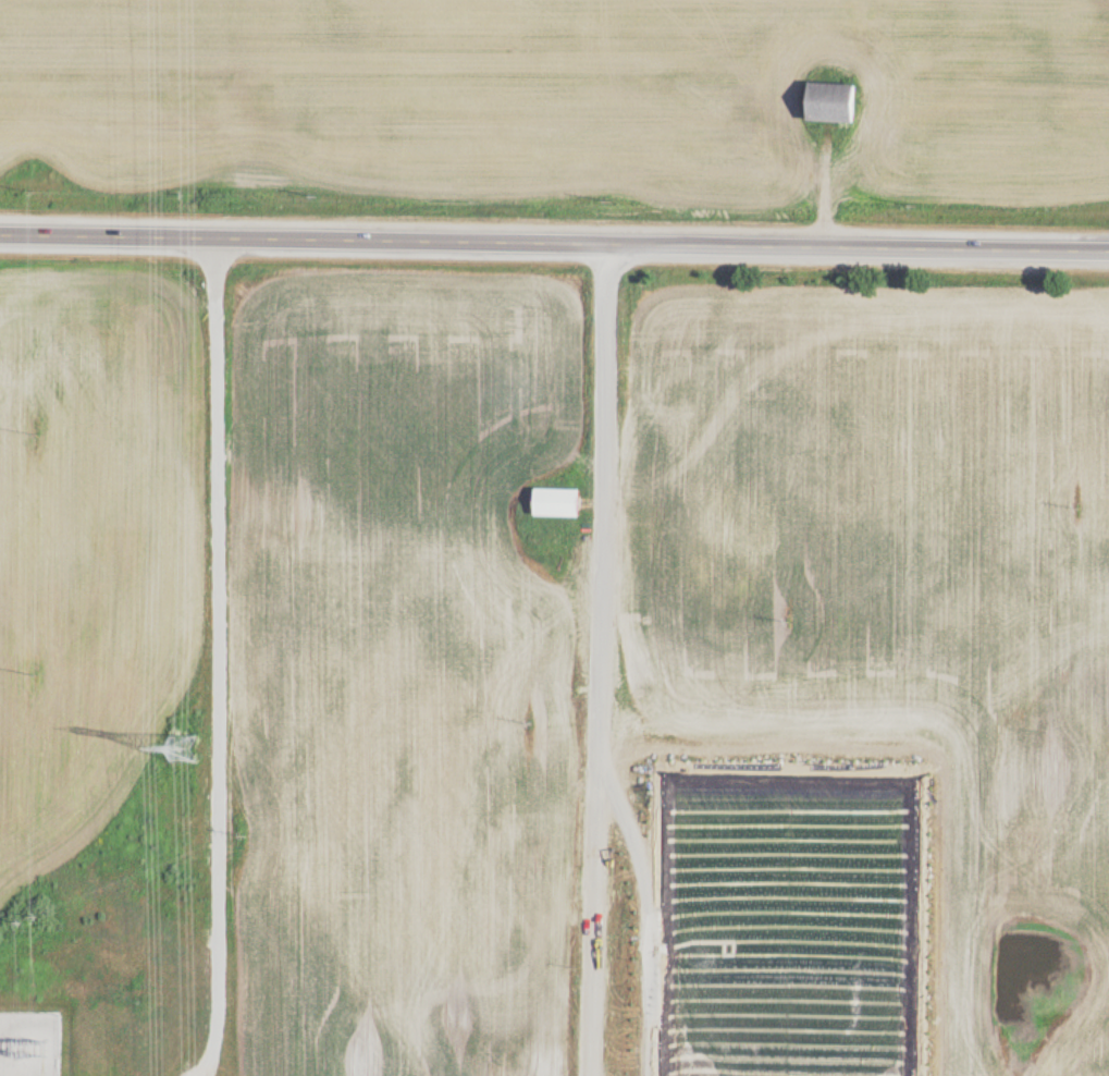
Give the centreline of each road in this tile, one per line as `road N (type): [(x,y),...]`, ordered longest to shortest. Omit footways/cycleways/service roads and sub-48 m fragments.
road 1 (secondary): [(0,232),(1108,247)]

